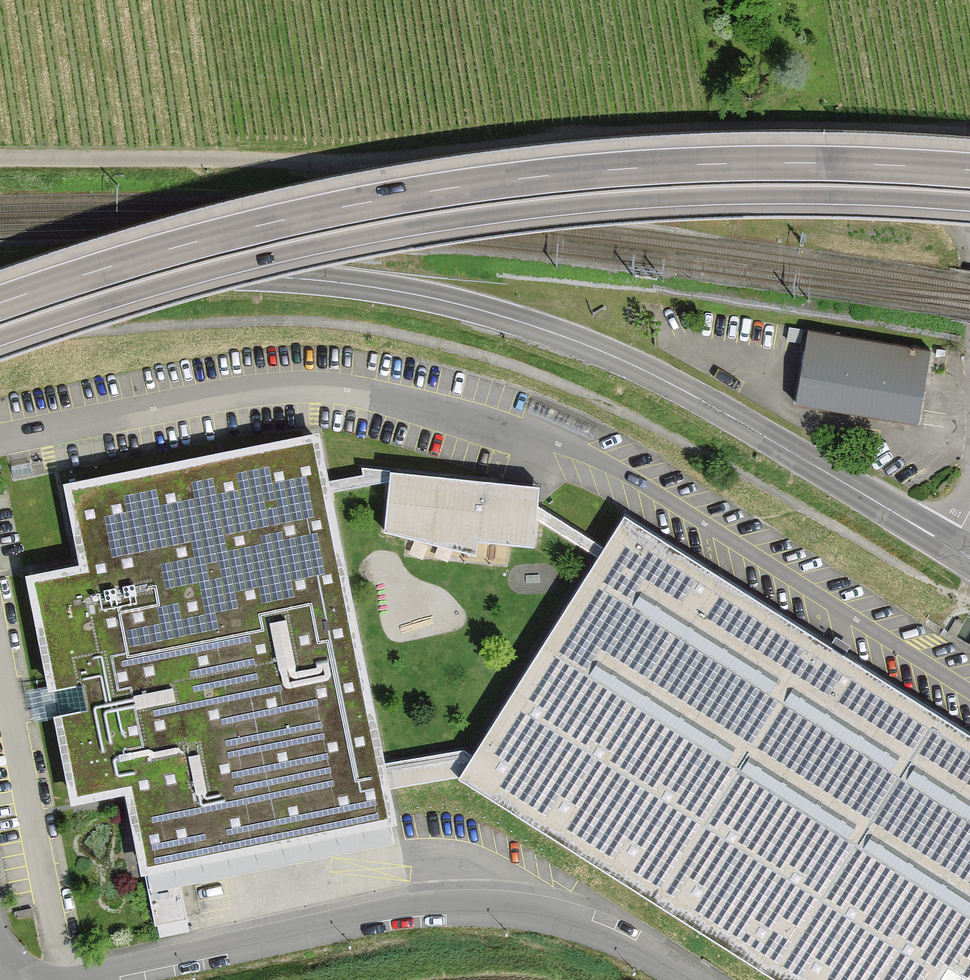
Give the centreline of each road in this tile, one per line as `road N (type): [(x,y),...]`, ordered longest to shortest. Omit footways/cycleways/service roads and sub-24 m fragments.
road 1 (primary): [(0,289),(205,278),(322,282),(512,319),(693,396),(969,559)]
road 2 (motorway): [(0,337),(240,264),(556,206),(749,194),(969,203)]
road 3 (motorway): [(969,170),(749,164),(453,188),(231,231),(0,303)]
road 4 (track): [(0,160),(969,178)]
road 5 (unclassified): [(685,979),(607,931),(527,912),(444,909),(376,917),(96,979)]

